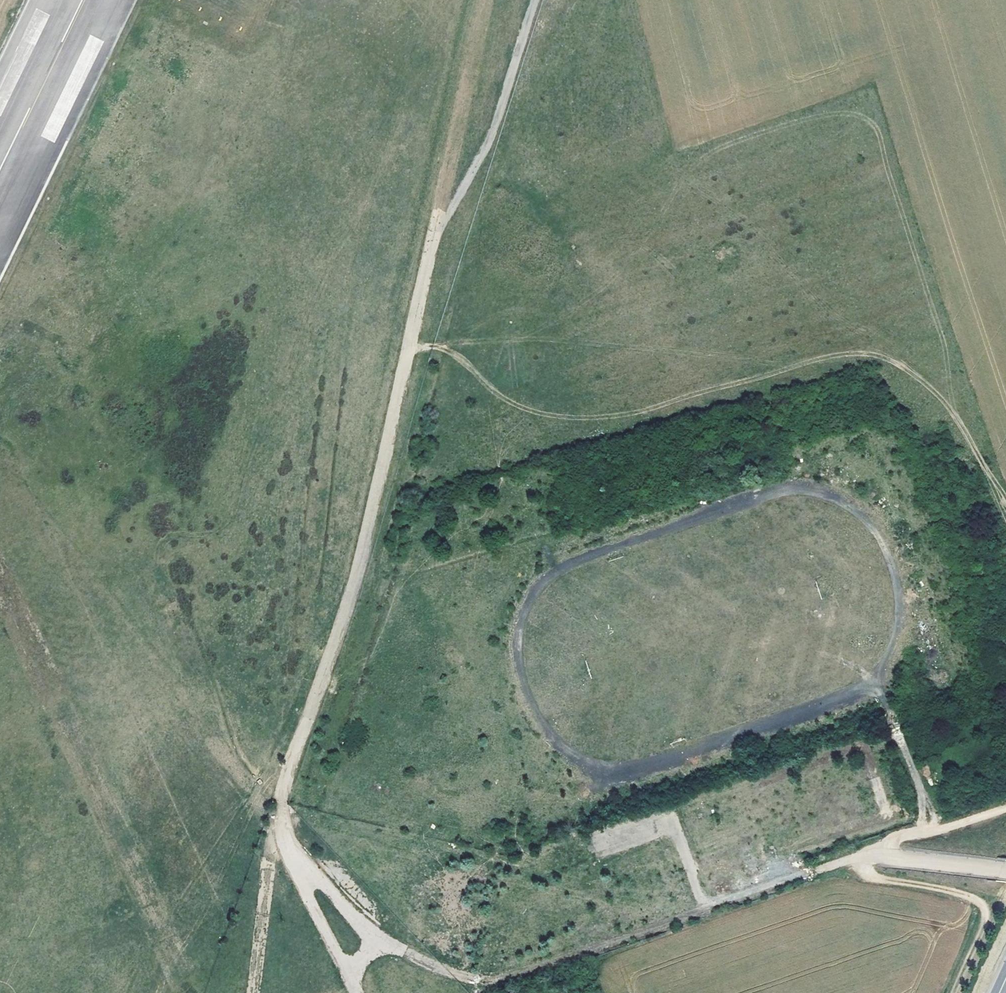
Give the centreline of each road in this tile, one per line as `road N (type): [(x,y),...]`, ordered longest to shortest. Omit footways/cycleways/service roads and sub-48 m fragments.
road 1 (track): [(483,978),(851,859),(877,858)]
road 2 (track): [(1005,808),(886,842),(877,858)]
road 3 (unclassified): [(1005,869),(877,858)]

